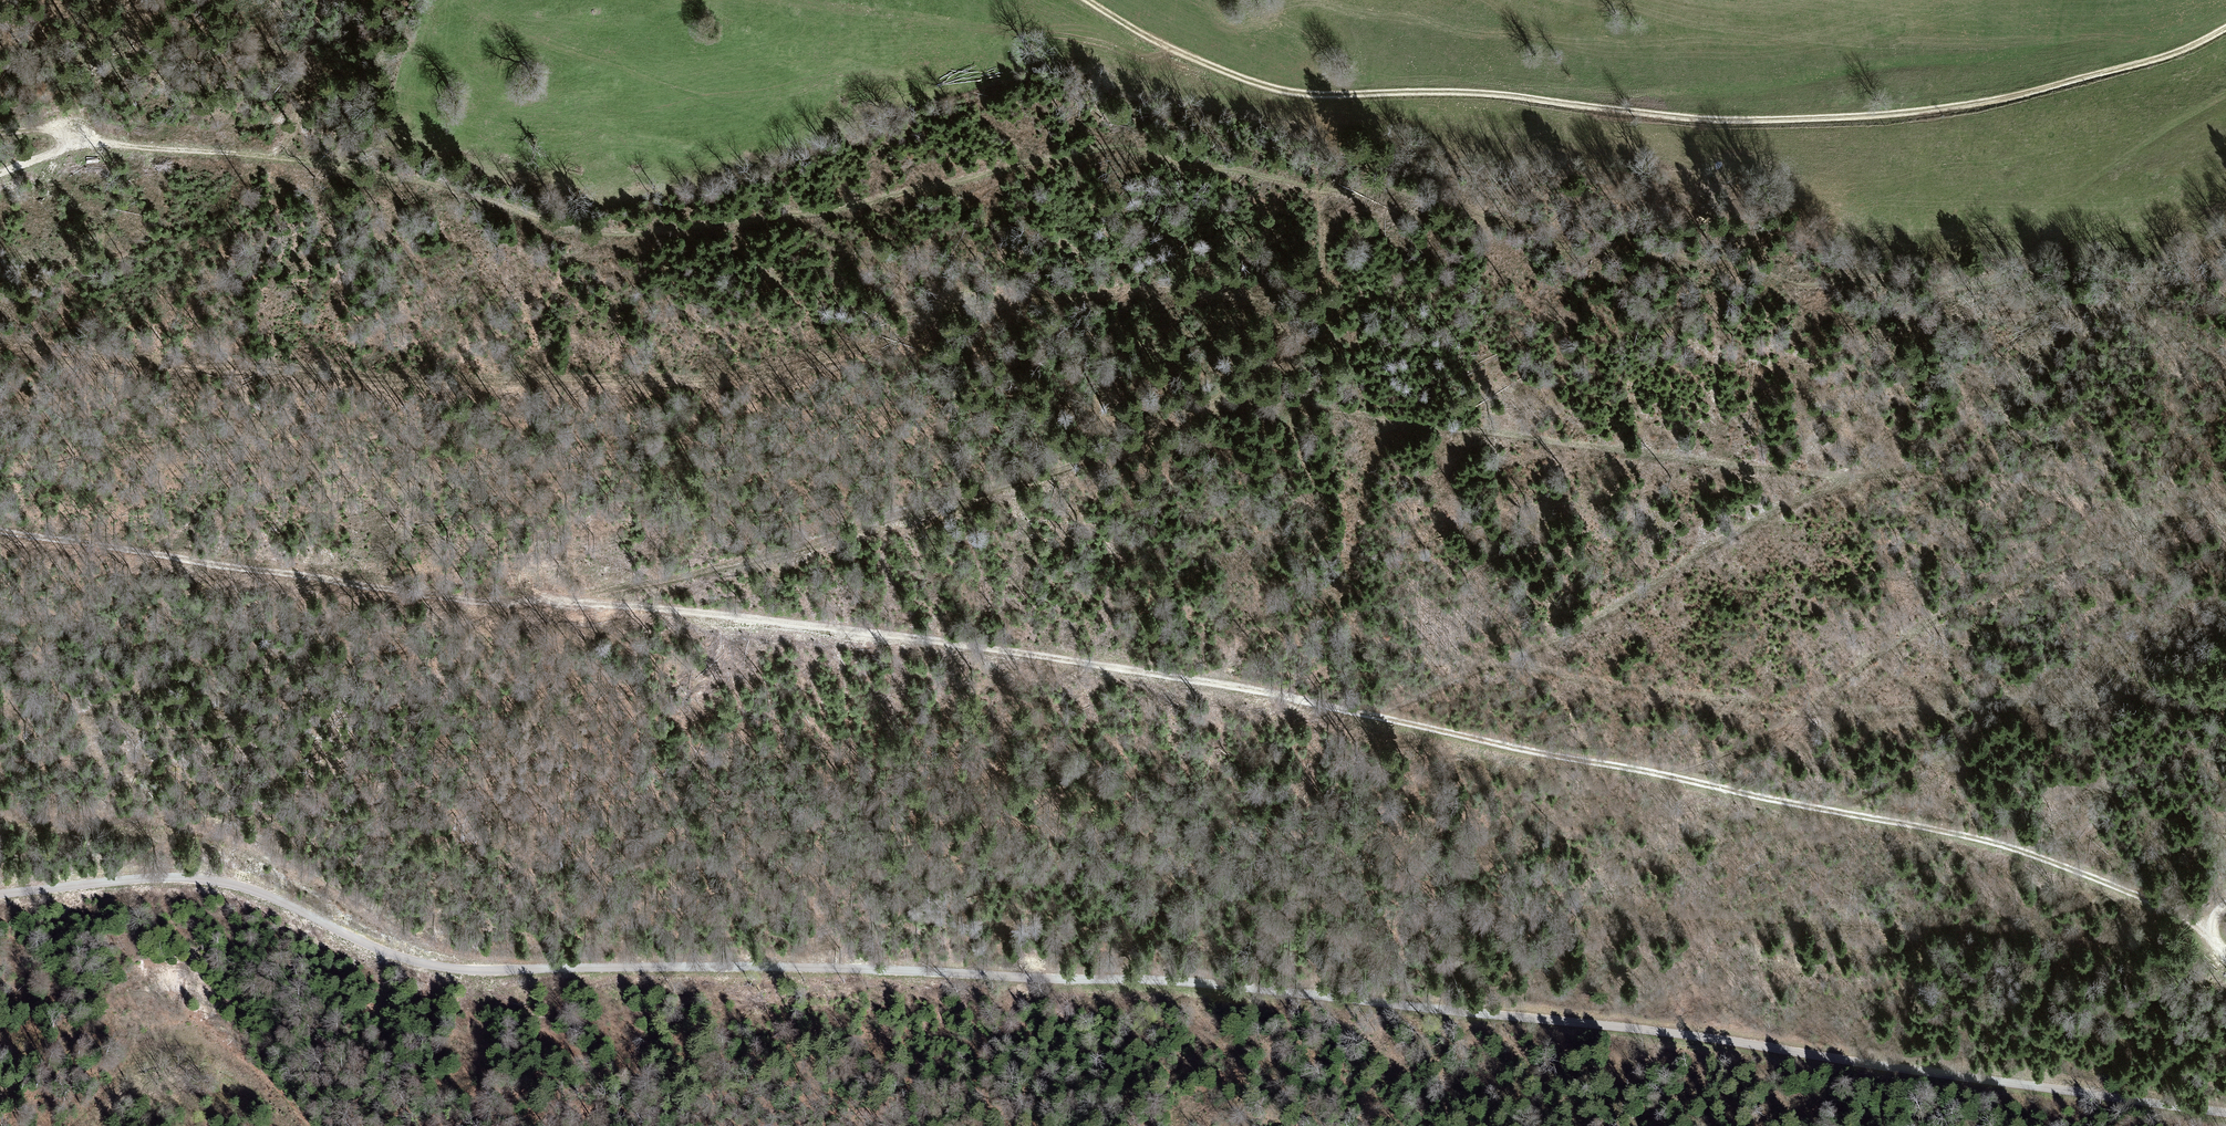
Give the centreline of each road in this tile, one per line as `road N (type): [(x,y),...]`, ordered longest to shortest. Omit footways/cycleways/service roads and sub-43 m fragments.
road 1 (track): [(2211,929),(2089,875),(1975,837),(1229,686),(719,616),(401,592),(0,528)]
road 2 (unclassified): [(2225,1115),(1741,1043),(1230,984),(780,966),(470,969),(393,953),(259,891),(204,878),(0,891)]
road 3 (track): [(1289,323),(1269,303),(1242,294),(1154,290),(1011,299),(765,371),(581,387),(0,342)]
road 4 (track): [(82,139),(295,156),(620,234),(848,207),(1011,167),(1122,150),(1364,202)]
road 5 (track): [(2225,30),(2180,53),(2015,99),(1725,124),(1480,93),(1273,91),(1169,50),(1082,0)]
road 6 (track): [(576,606),(762,560),(1098,454),(1197,406),(1273,350),(1316,281),(1324,246),(1317,190)]
road 7 (track): [(2175,523),(2052,483),(1988,474),(1838,478),(1512,662),(1373,718)]
road 8 (track): [(1838,478),(1289,403),(1197,406)]
road 9 (track): [(1580,912),(2211,929)]
road 10 (track): [(2225,503),(1897,637),(1770,728),(1663,775)]
road 11 (track): [(518,969),(416,940),(221,837),(145,820),(0,816)]
road 12 (track): [(2225,351),(2051,283)]
road 13 (track): [(311,1125),(223,1058),(168,1041)]

